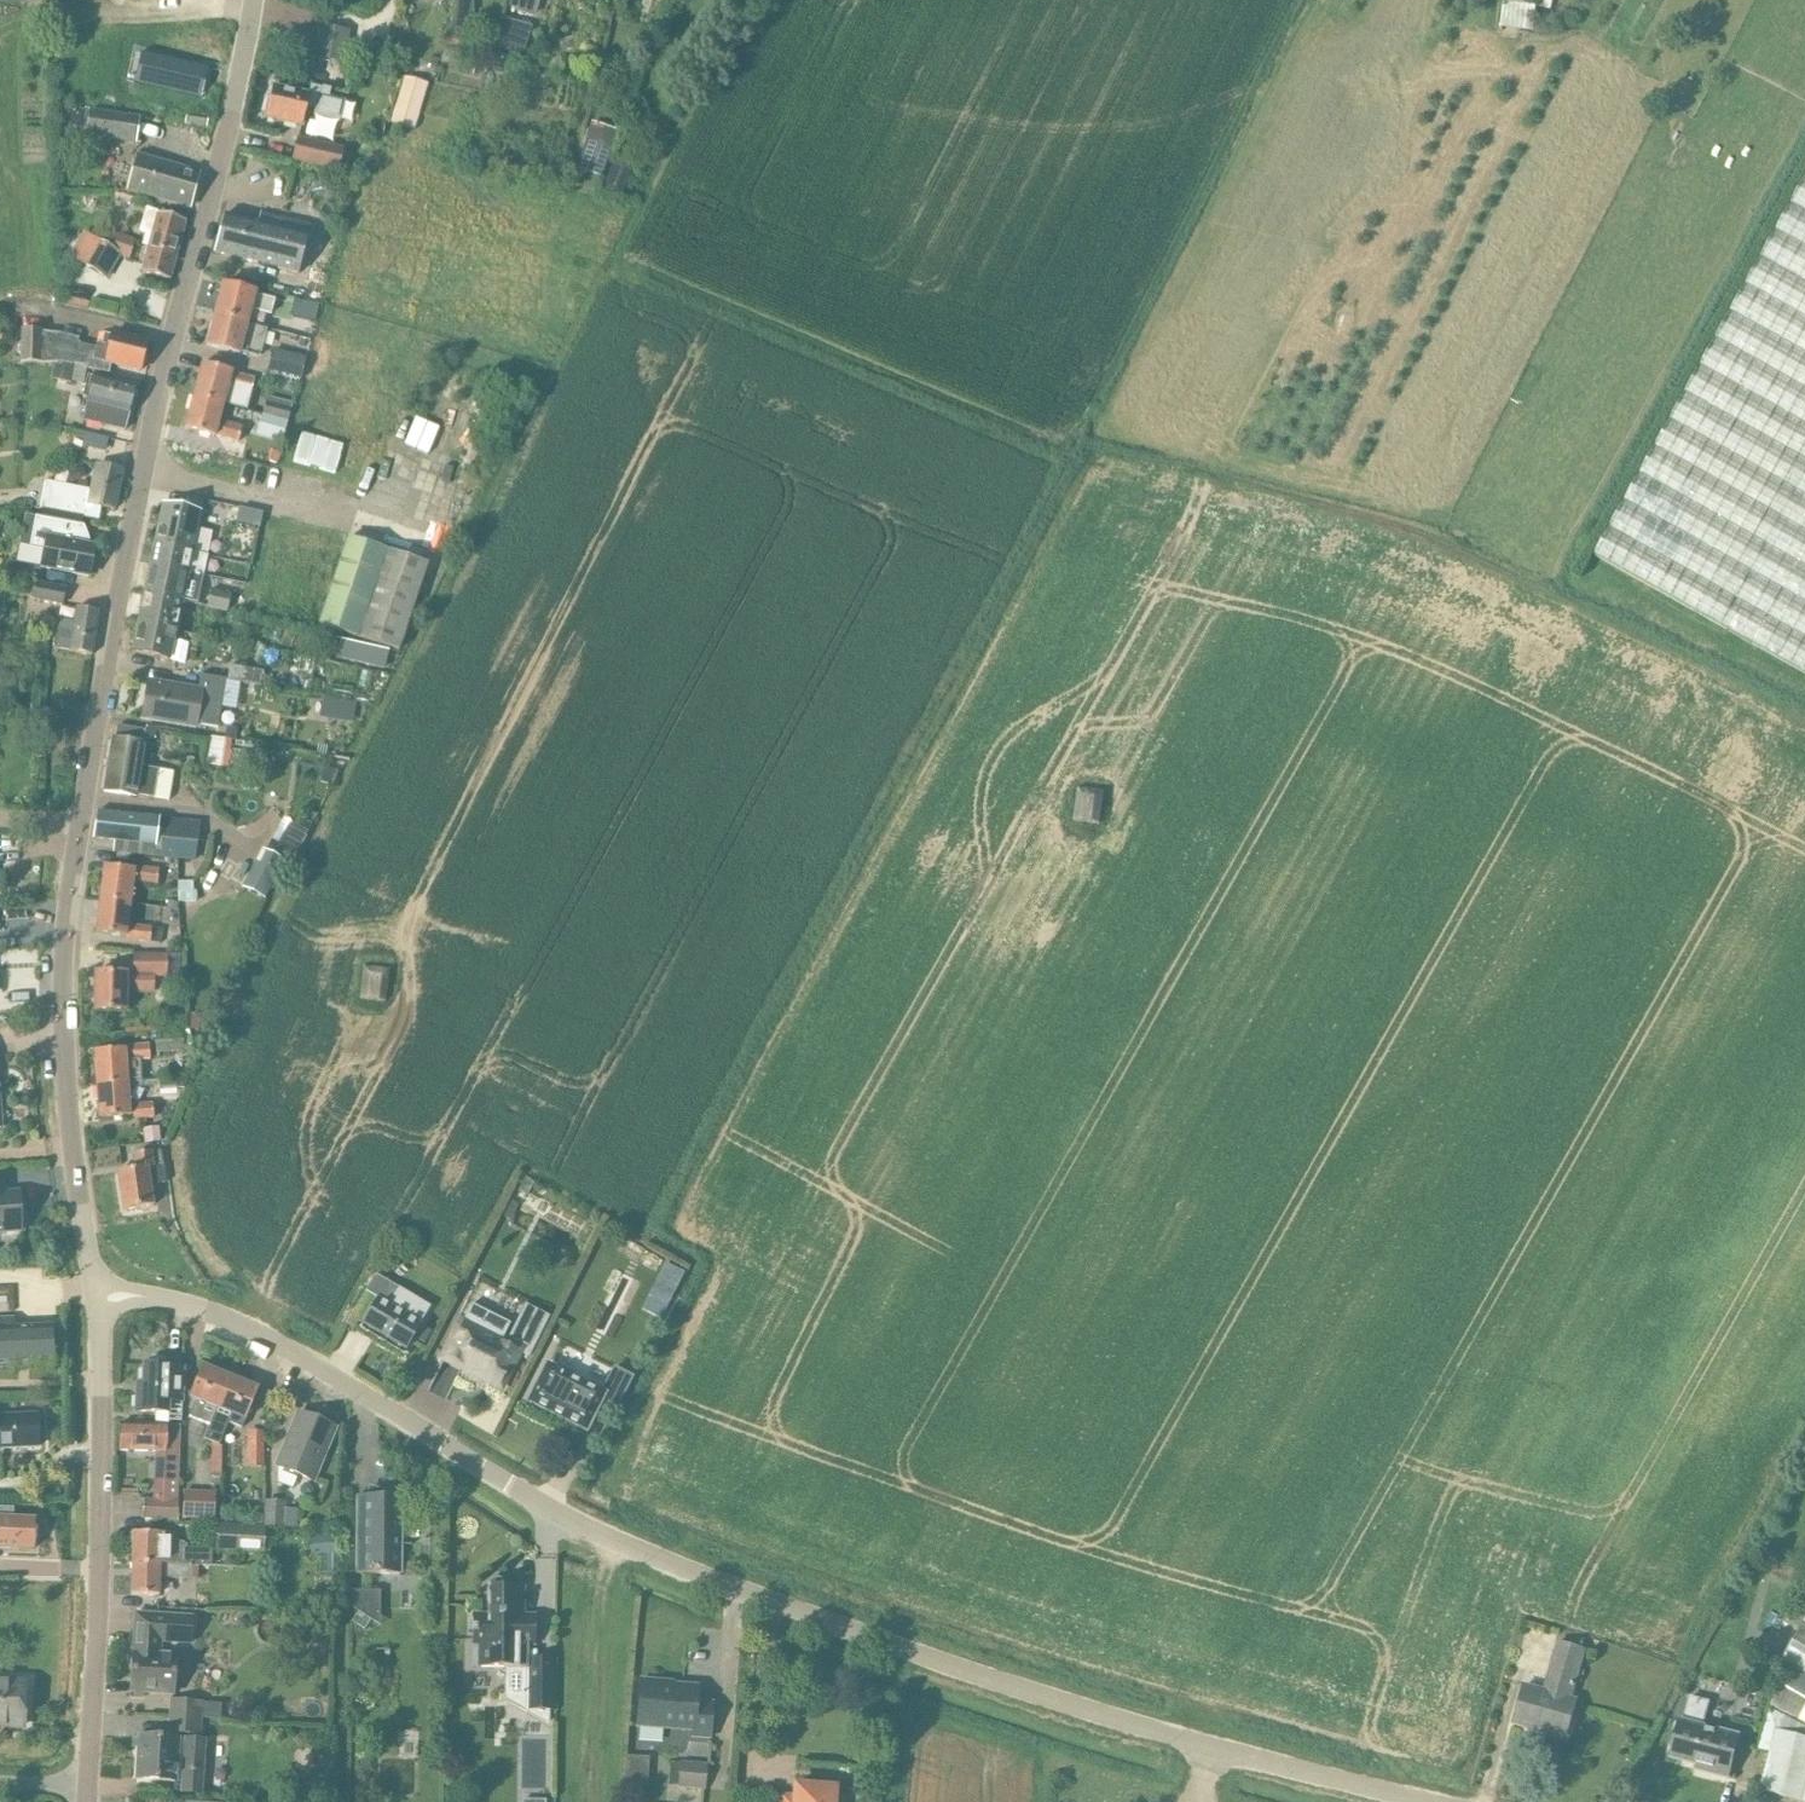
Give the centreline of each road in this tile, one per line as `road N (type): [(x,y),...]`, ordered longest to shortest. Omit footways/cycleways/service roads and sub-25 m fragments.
road 1 (unclassified): [(1449,1801),(1070,1705),(712,1581),(563,1514),(272,1340),(179,1303),(96,1296)]
road 2 (unclassified): [(96,1296),(70,1064),(78,806),(256,0)]
road 3 (unclassified): [(90,1791),(101,1511),(96,1296)]

